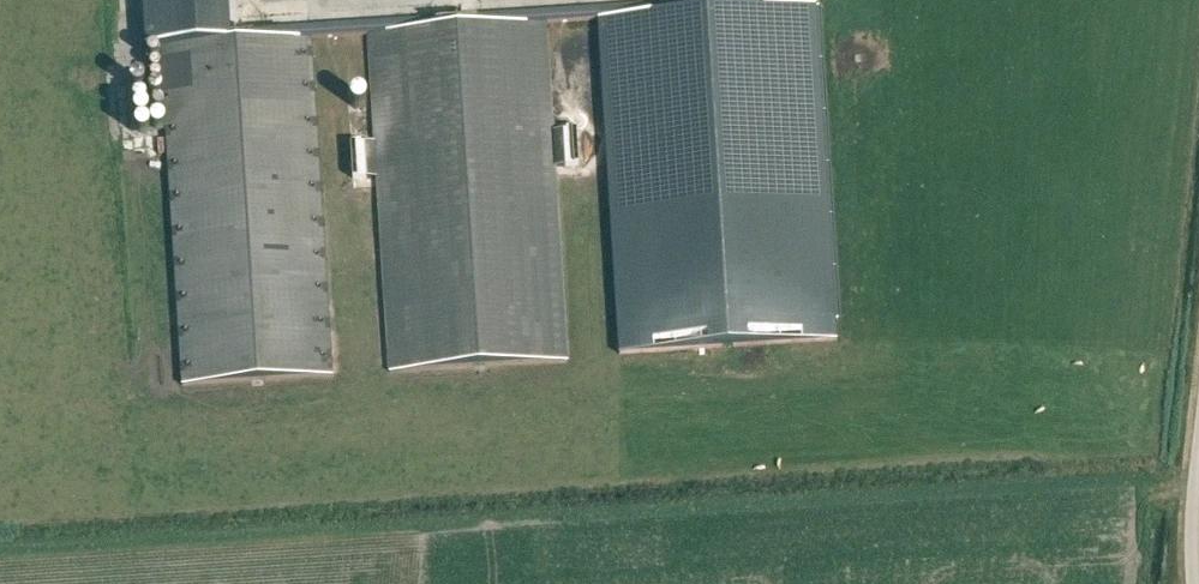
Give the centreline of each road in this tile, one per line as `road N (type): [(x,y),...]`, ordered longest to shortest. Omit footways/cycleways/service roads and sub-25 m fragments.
road 1 (unclassified): [(1196,583),(1191,521),(1198,455)]

